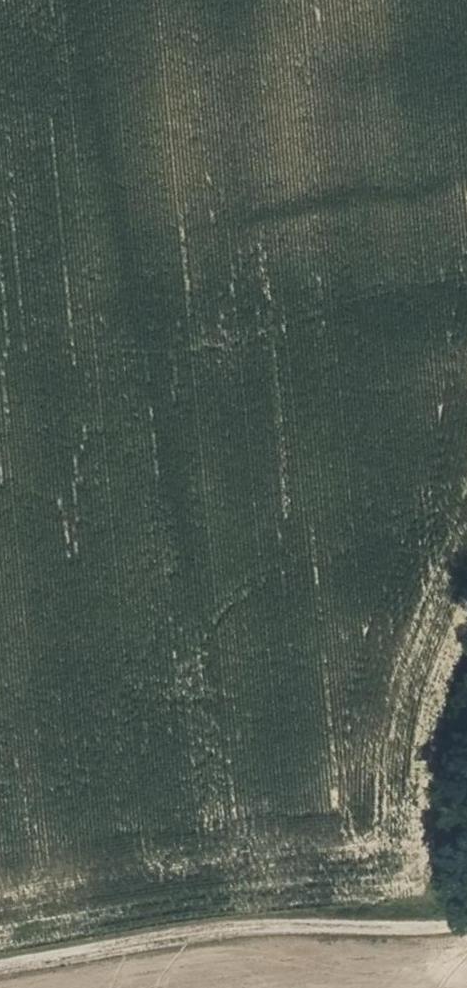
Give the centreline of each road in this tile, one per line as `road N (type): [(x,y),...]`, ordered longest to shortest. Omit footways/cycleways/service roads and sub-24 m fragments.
road 1 (track): [(466,925),(215,934),(0,970)]

